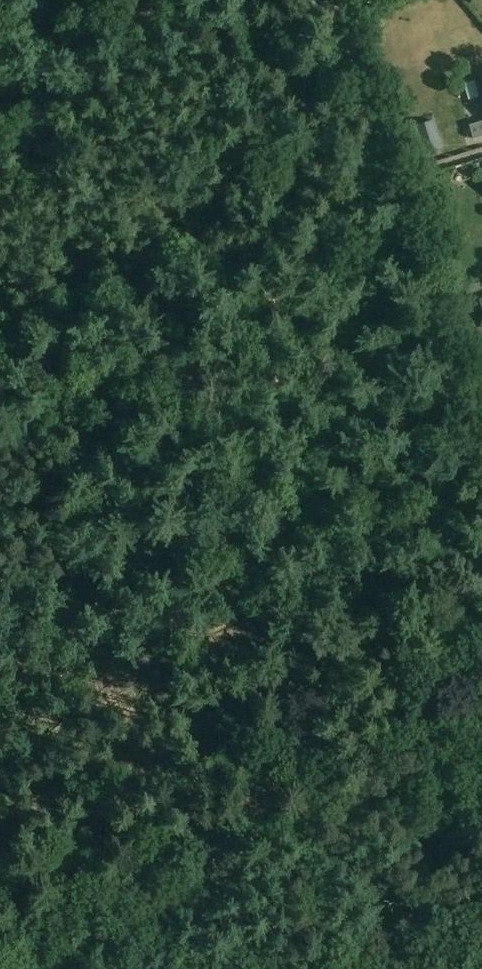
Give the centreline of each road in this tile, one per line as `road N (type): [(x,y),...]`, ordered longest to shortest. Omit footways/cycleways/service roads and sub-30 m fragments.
road 1 (track): [(0,846),(481,599)]
road 2 (track): [(163,0),(0,70)]

